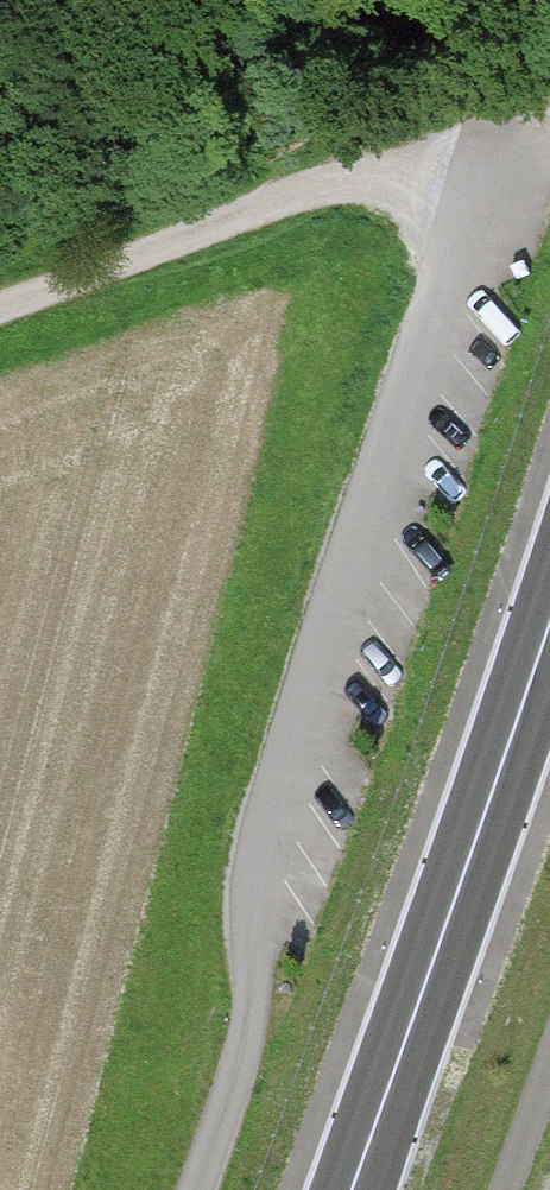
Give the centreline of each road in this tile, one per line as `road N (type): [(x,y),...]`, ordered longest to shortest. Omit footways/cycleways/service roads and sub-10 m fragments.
road 1 (track): [(498,190),(449,245),(252,852),(248,1045),(195,1189)]
road 2 (secondary): [(351,1189),(549,614)]
road 3 (track): [(498,190),(374,177),(0,305)]
road 4 (track): [(549,79),(498,190)]

